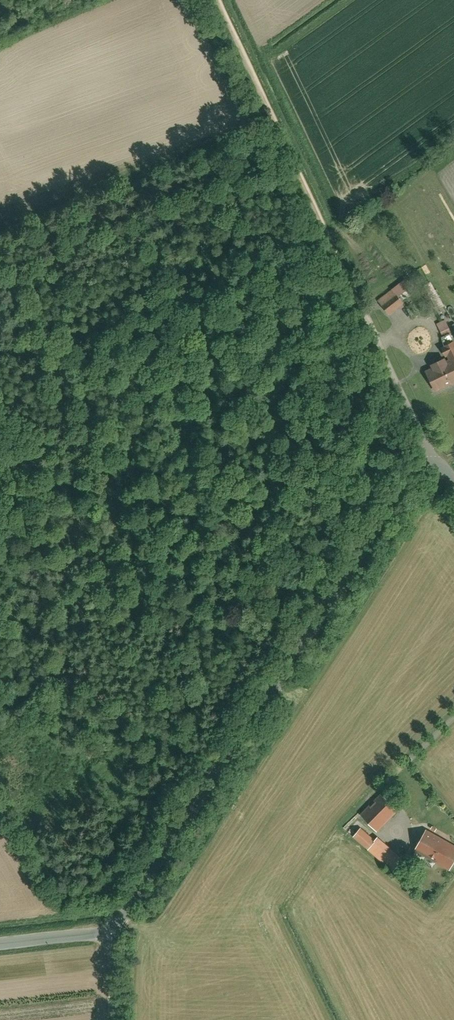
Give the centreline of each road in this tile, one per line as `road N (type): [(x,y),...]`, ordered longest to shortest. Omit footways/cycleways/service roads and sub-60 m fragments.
road 1 (unclassified): [(107,930),(429,461)]
road 2 (residential): [(429,461),(361,320)]

